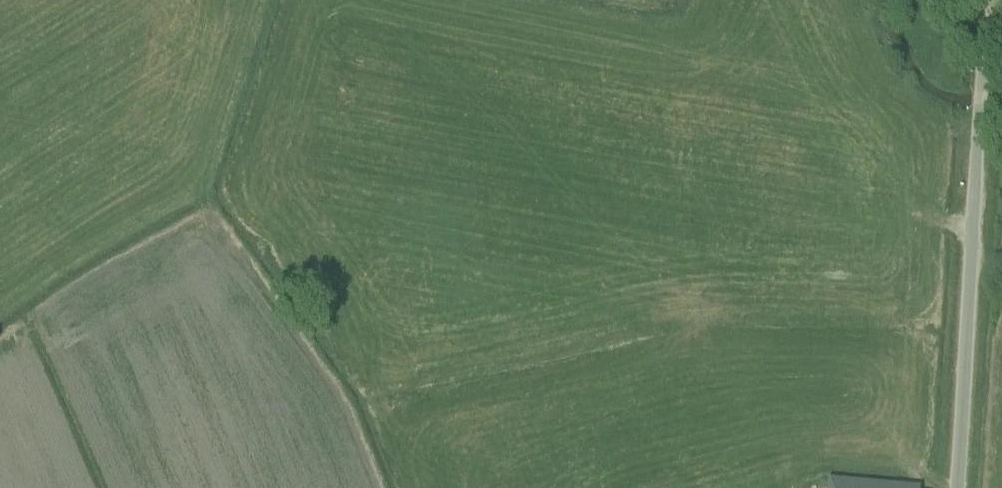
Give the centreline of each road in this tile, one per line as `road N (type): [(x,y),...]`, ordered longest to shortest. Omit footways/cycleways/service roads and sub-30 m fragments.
road 1 (unclassified): [(957,487),(986,10)]

